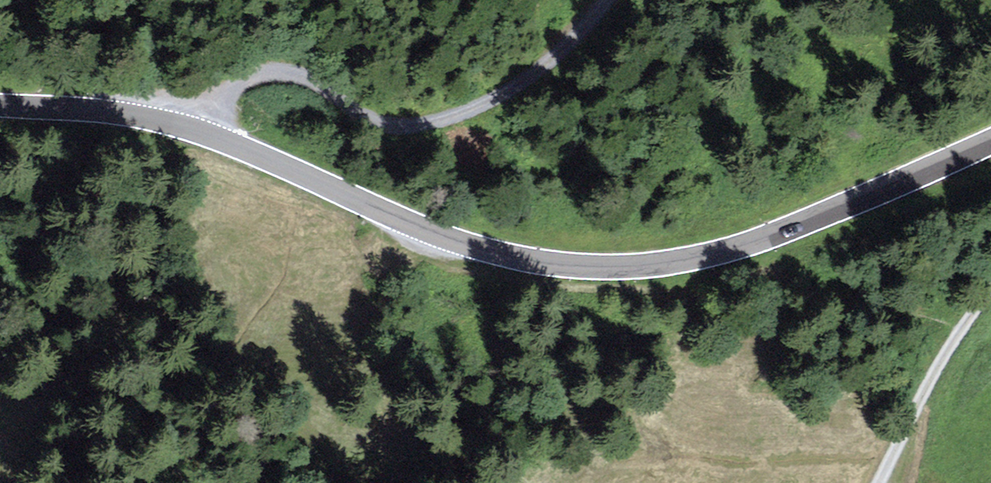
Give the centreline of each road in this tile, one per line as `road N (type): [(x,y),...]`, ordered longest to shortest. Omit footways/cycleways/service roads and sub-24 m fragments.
road 1 (tertiary): [(0,105),(168,122),(446,238),(594,264),(671,261),(742,245),(990,140)]
road 2 (track): [(601,0),(569,41),(487,102),(413,121),(333,100),(287,68),(261,68),(223,96),(205,134)]

